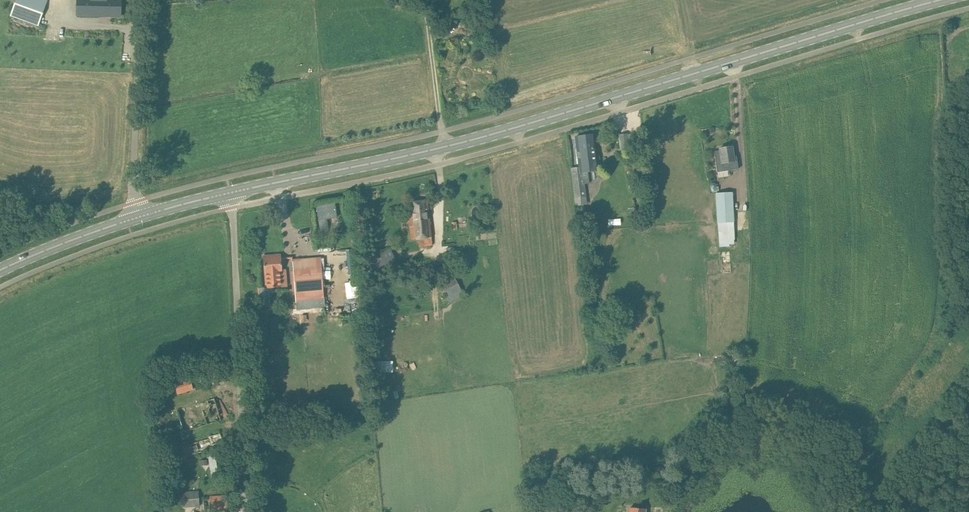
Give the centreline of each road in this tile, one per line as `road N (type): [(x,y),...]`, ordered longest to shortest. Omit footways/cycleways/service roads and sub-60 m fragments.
road 1 (secondary): [(946,0),(517,129),(229,193)]
road 2 (unclassified): [(245,511),(229,193)]
road 3 (unclassified): [(139,217),(133,191),(141,0)]
road 4 (secondary): [(0,271),(139,217)]

